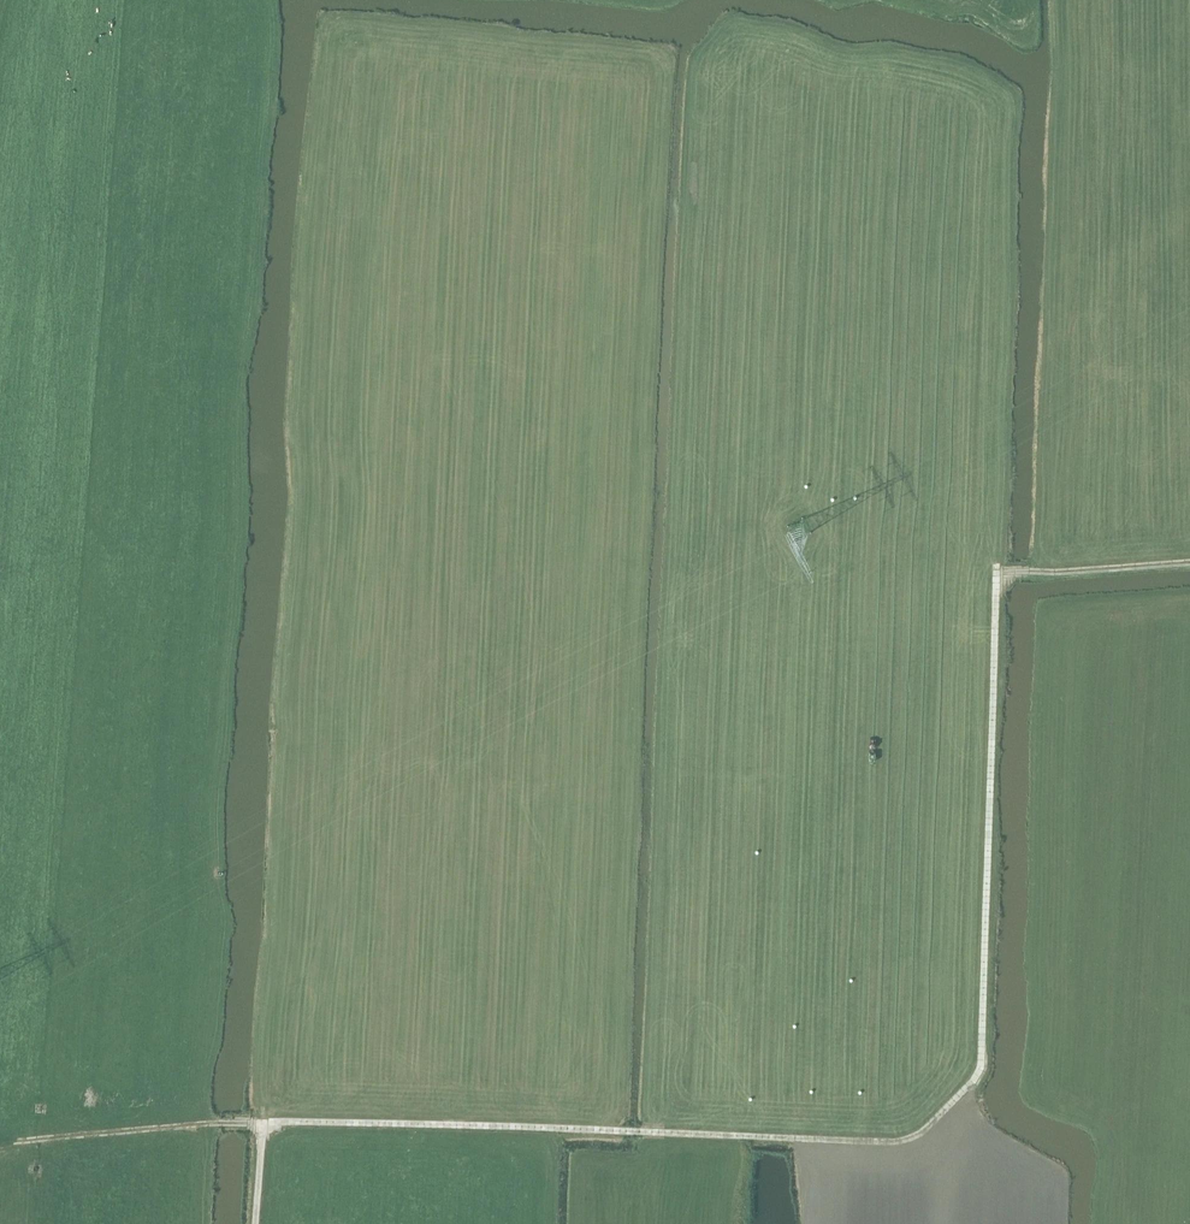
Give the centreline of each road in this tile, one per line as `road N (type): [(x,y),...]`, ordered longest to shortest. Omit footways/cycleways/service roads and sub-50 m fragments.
road 1 (track): [(19,1143),(220,1123),(897,1144),(923,1132),(982,1066),(1001,574),(1189,563)]

